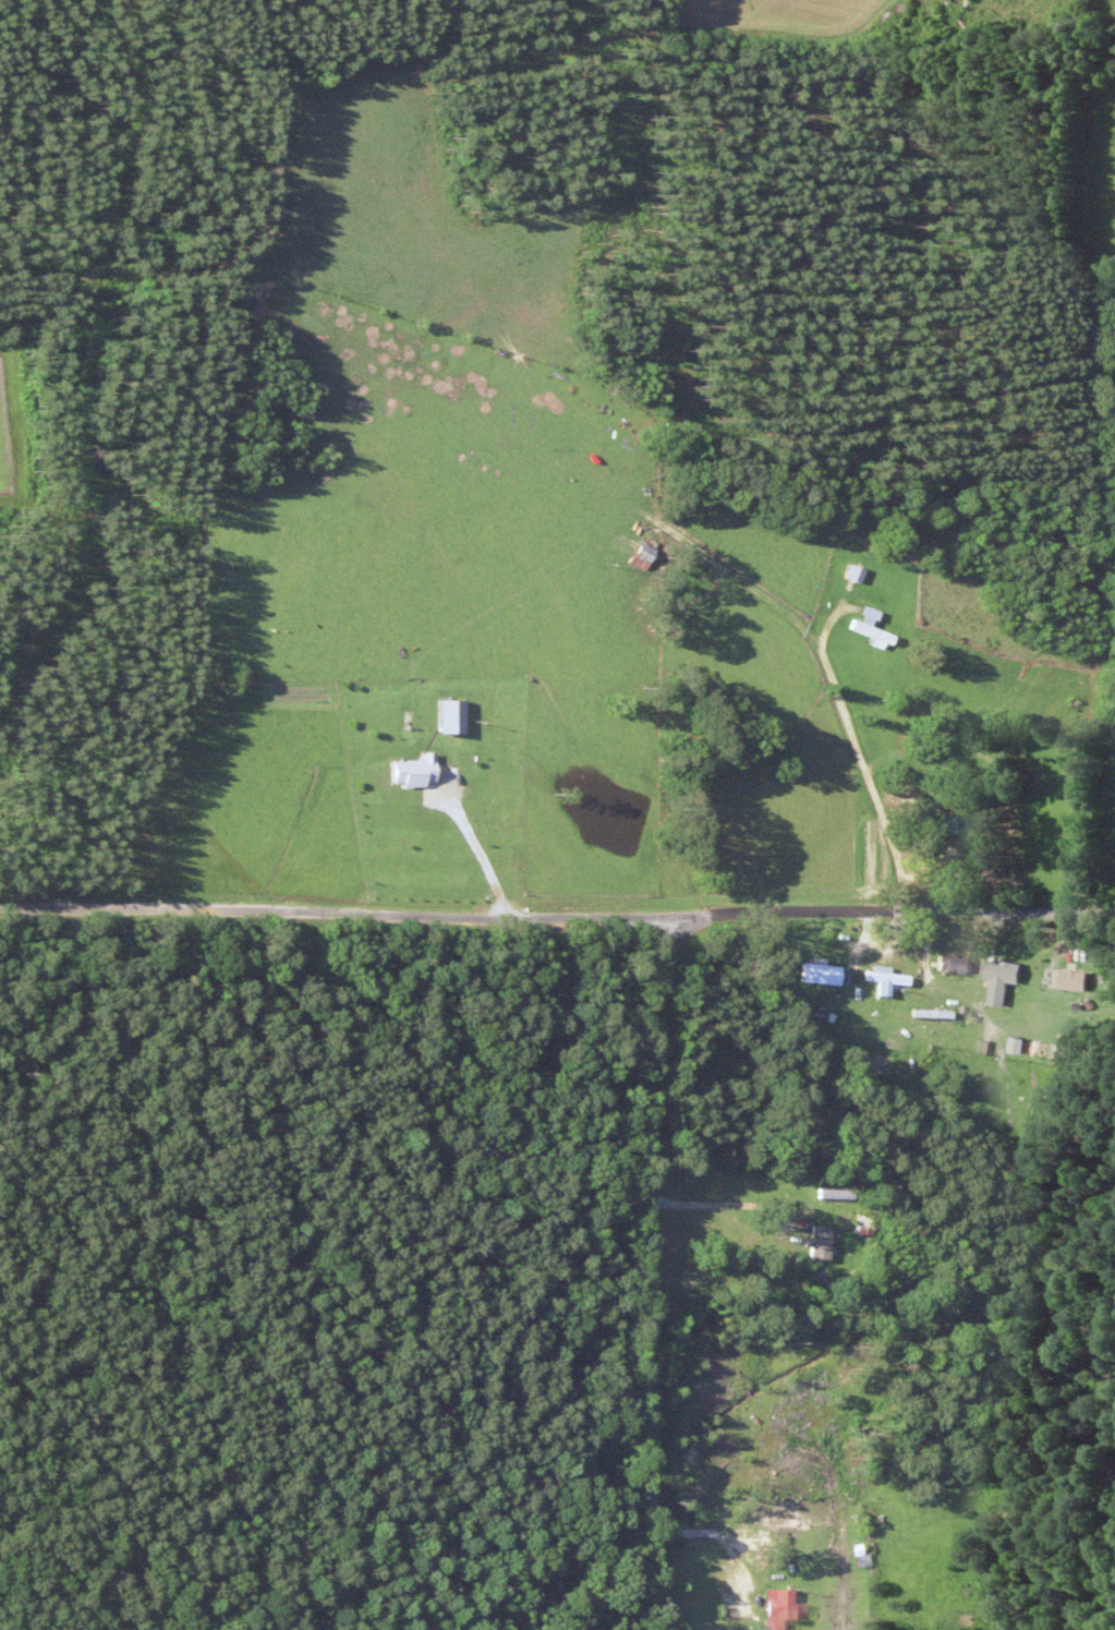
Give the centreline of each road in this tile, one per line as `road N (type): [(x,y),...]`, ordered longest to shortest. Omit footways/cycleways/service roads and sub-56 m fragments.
road 1 (residential): [(660,1629),(643,943)]
road 2 (residential): [(643,943),(0,942)]
road 3 (residential): [(881,939),(833,723),(799,656),(756,605),(579,495)]
road 4 (residential): [(643,943),(1114,934)]

